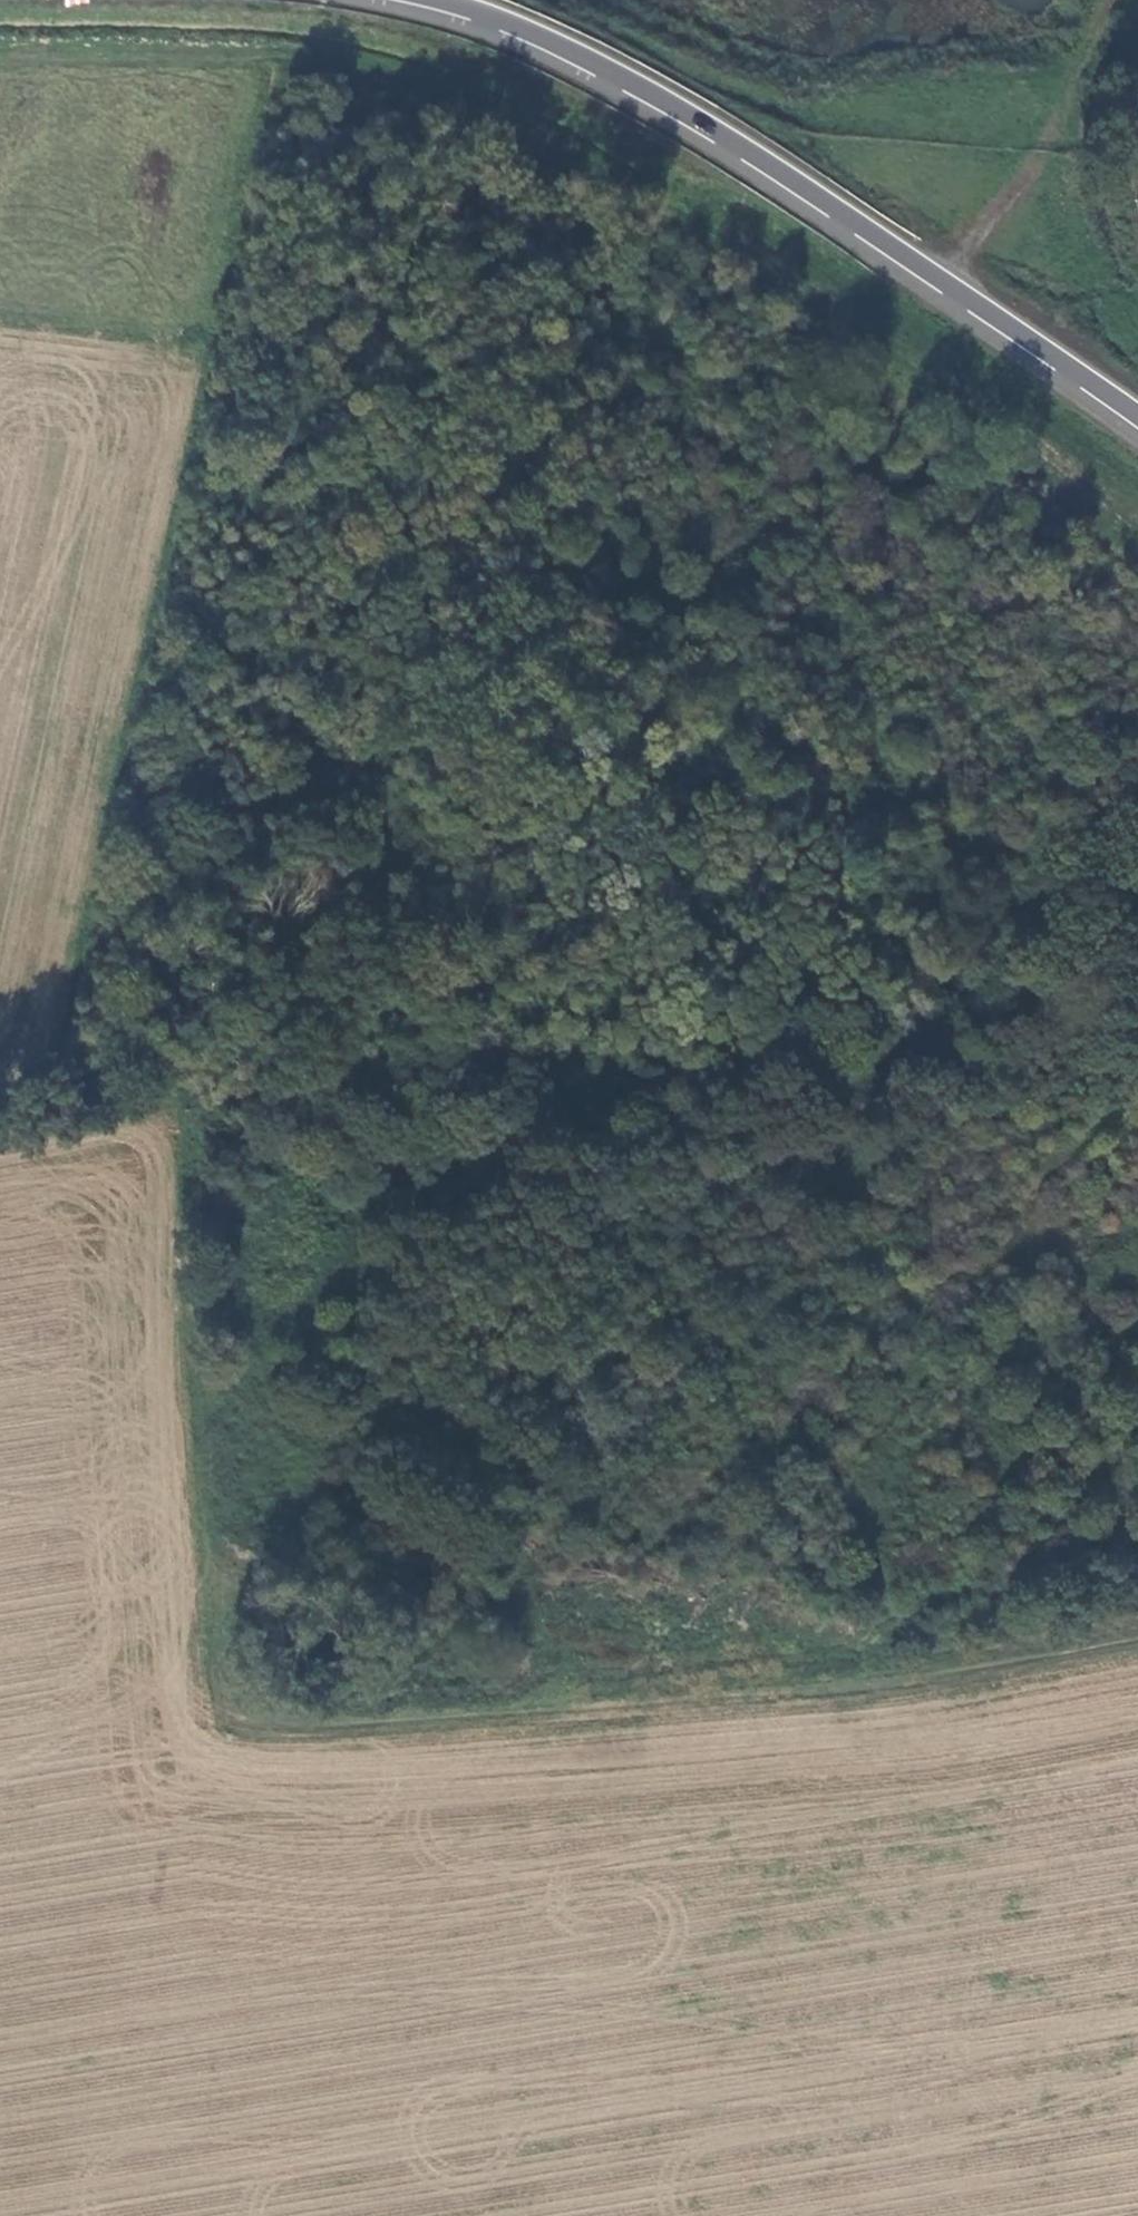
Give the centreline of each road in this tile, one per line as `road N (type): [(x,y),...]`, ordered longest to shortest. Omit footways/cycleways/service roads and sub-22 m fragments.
road 1 (track): [(10,1080),(49,1150),(124,1217),(155,1268),(166,1567),(181,1684),(214,1708),(267,1724),(626,1714),(983,1675),(1137,1642)]
road 2 (trunk): [(440,0),(580,55),(716,130),(1137,414)]

